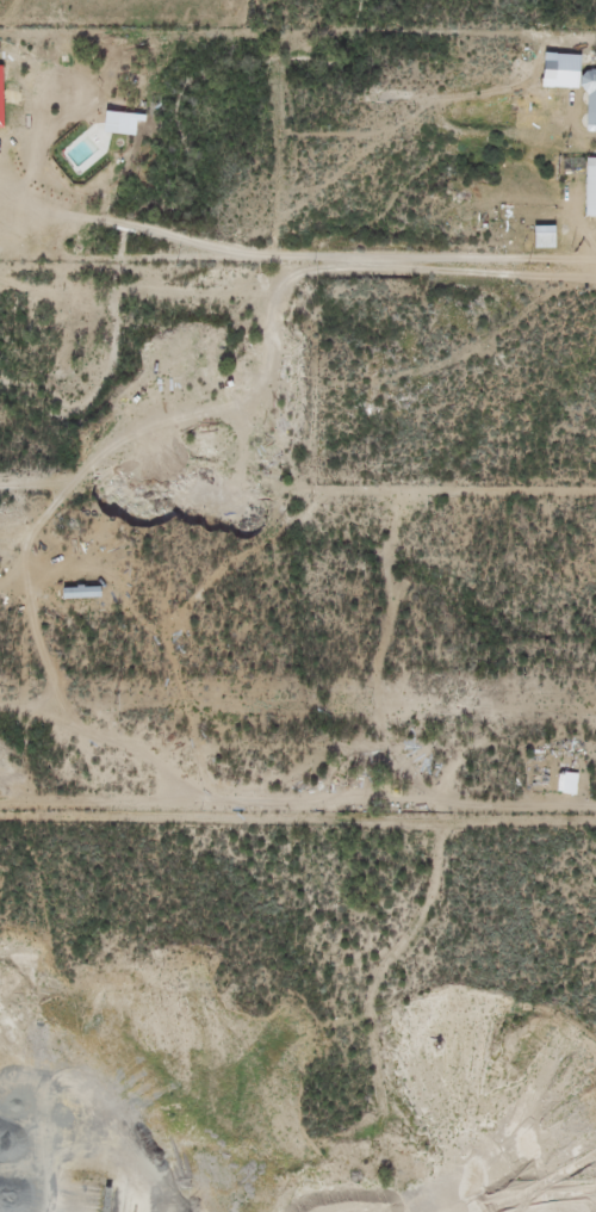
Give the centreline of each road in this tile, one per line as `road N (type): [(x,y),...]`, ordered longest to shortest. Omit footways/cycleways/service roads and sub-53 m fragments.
road 1 (track): [(0,183),(63,264),(111,290),(154,286),(224,261),(315,200),(453,88),(504,76),(559,82),(595,99)]
road 2 (track): [(595,749),(170,747),(0,720)]

